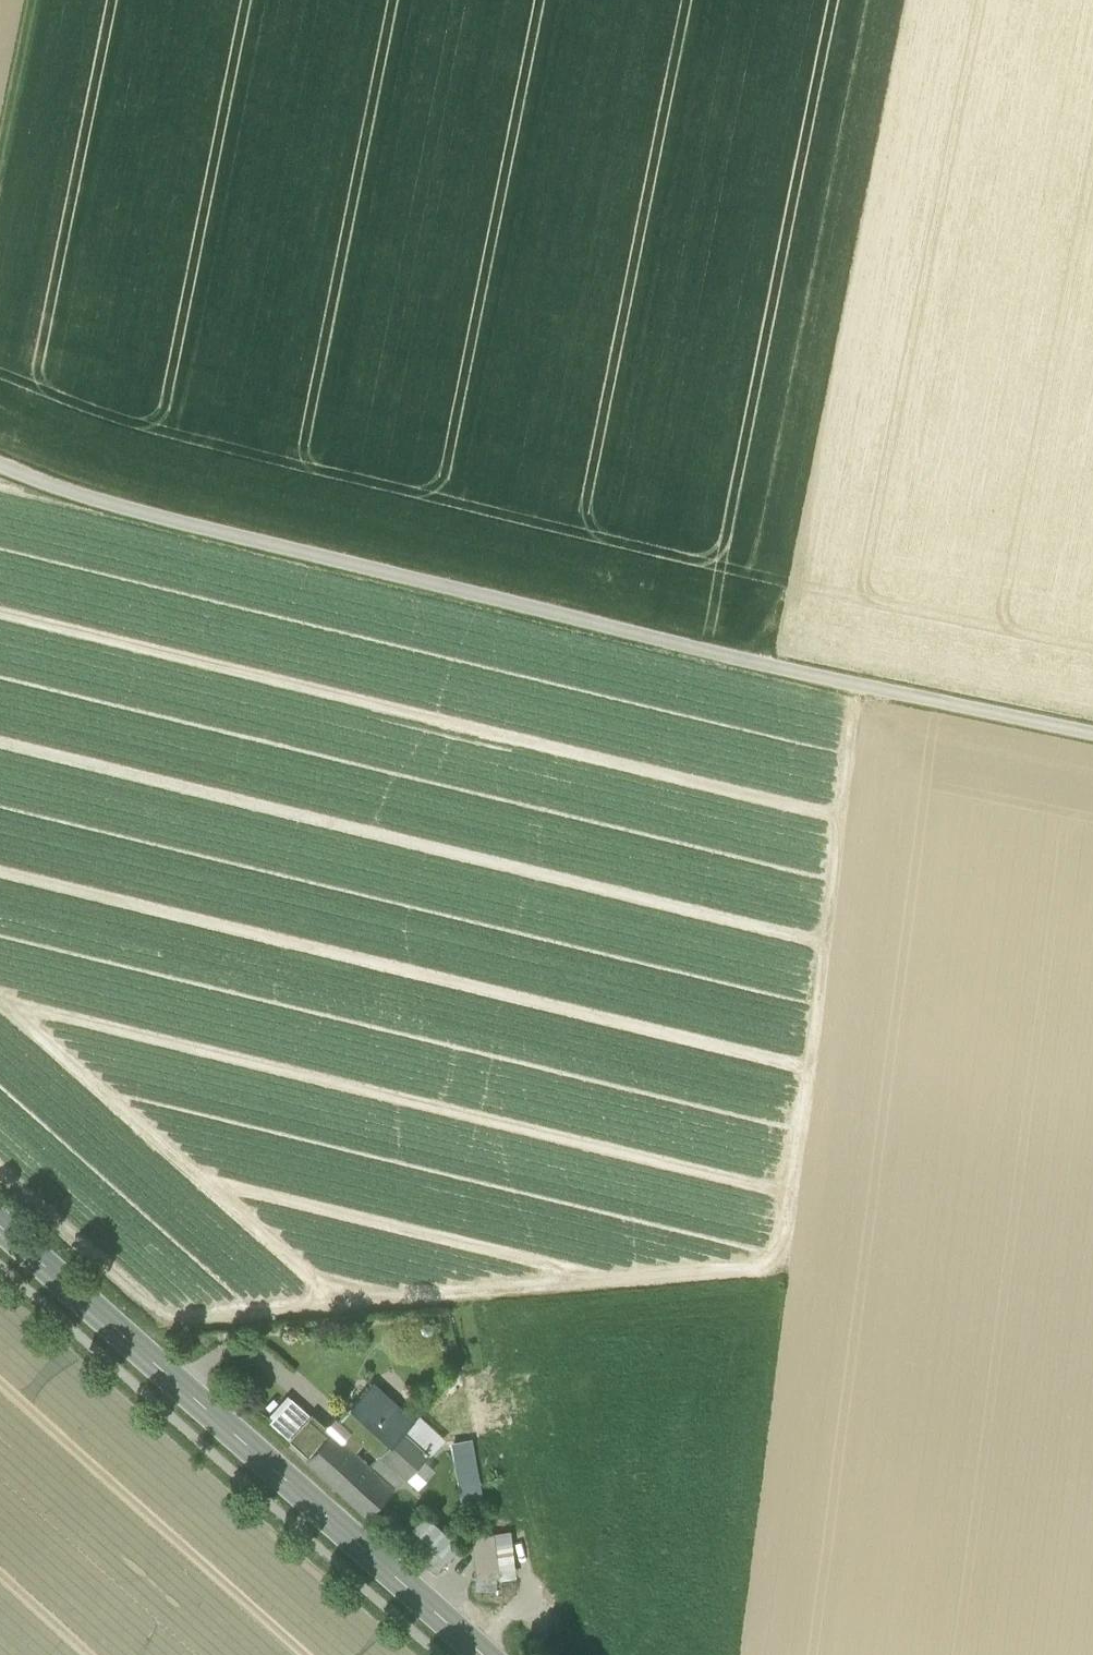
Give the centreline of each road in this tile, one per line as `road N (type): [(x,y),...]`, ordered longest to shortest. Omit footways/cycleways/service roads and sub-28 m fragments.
road 1 (unclassified): [(1092,730),(762,661),(192,521),(0,463)]
road 2 (primary): [(0,1226),(483,1654)]
road 3 (track): [(29,0),(0,144)]

